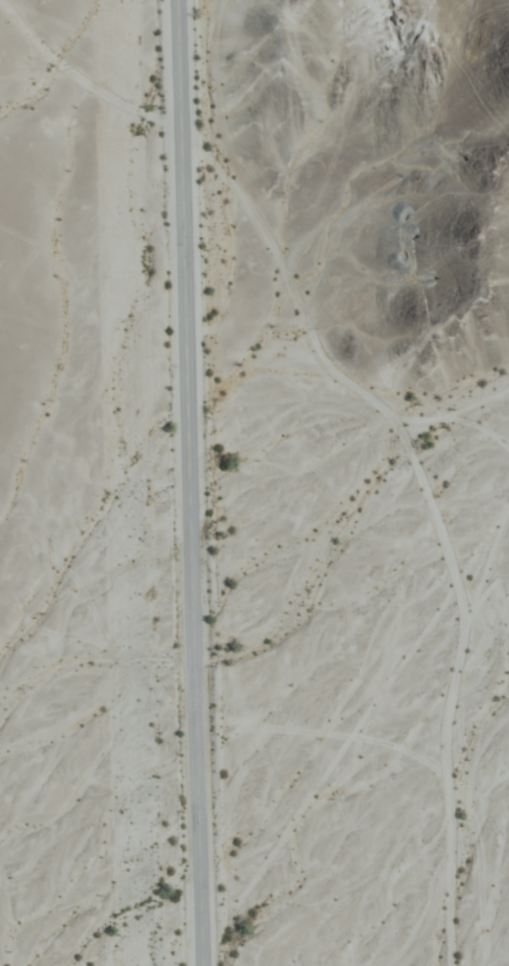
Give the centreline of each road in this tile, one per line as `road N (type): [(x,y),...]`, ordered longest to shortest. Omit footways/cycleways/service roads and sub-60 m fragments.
road 1 (secondary): [(203,965),(177,0)]
road 2 (track): [(181,130),(236,190),(279,260),(328,369),(400,431),(454,566),(465,623),(445,744),(452,965)]

